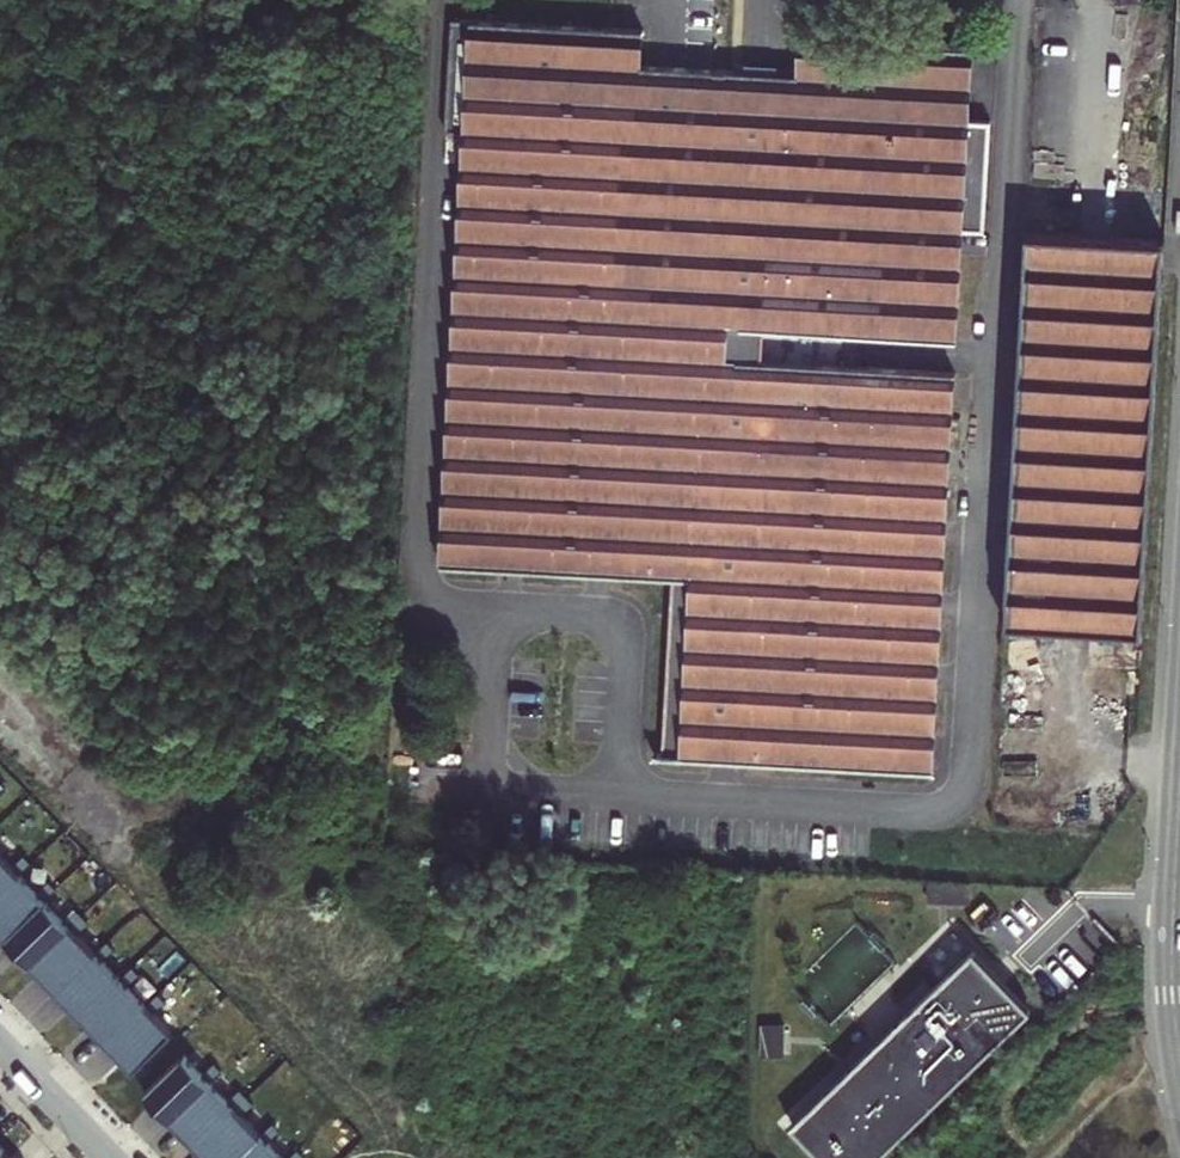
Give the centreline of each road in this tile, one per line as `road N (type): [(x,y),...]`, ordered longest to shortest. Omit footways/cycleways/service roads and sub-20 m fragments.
road 1 (tertiary): [(1179,781),(1171,976),(1179,1059)]
road 2 (residential): [(0,1049),(109,1157)]

